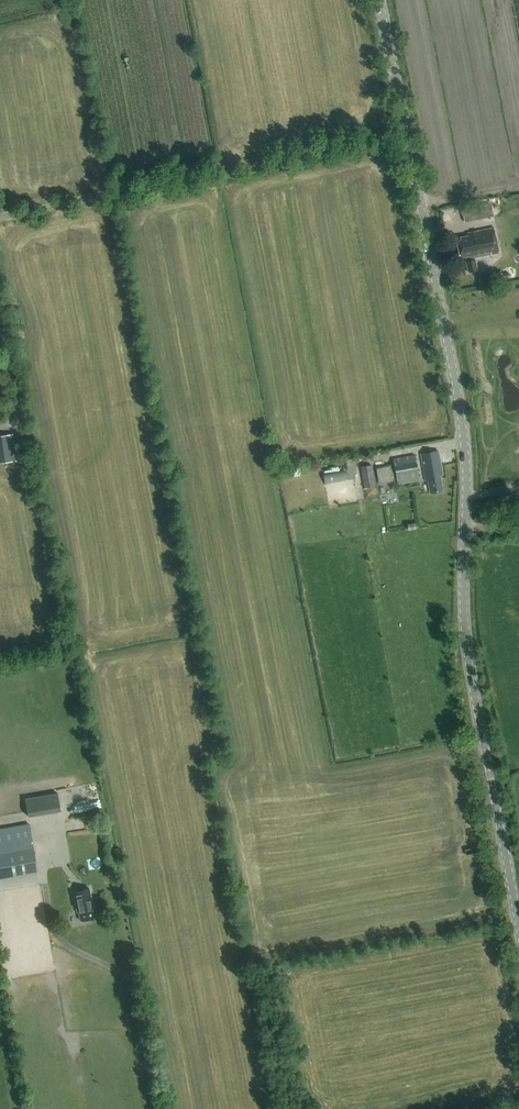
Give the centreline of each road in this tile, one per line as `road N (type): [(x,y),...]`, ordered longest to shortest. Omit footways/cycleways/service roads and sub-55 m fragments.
road 1 (tertiary): [(518,933),(465,635),(458,394),(379,0)]
road 2 (track): [(405,132),(0,216)]
road 3 (track): [(157,1108),(132,978),(60,943),(44,875)]

